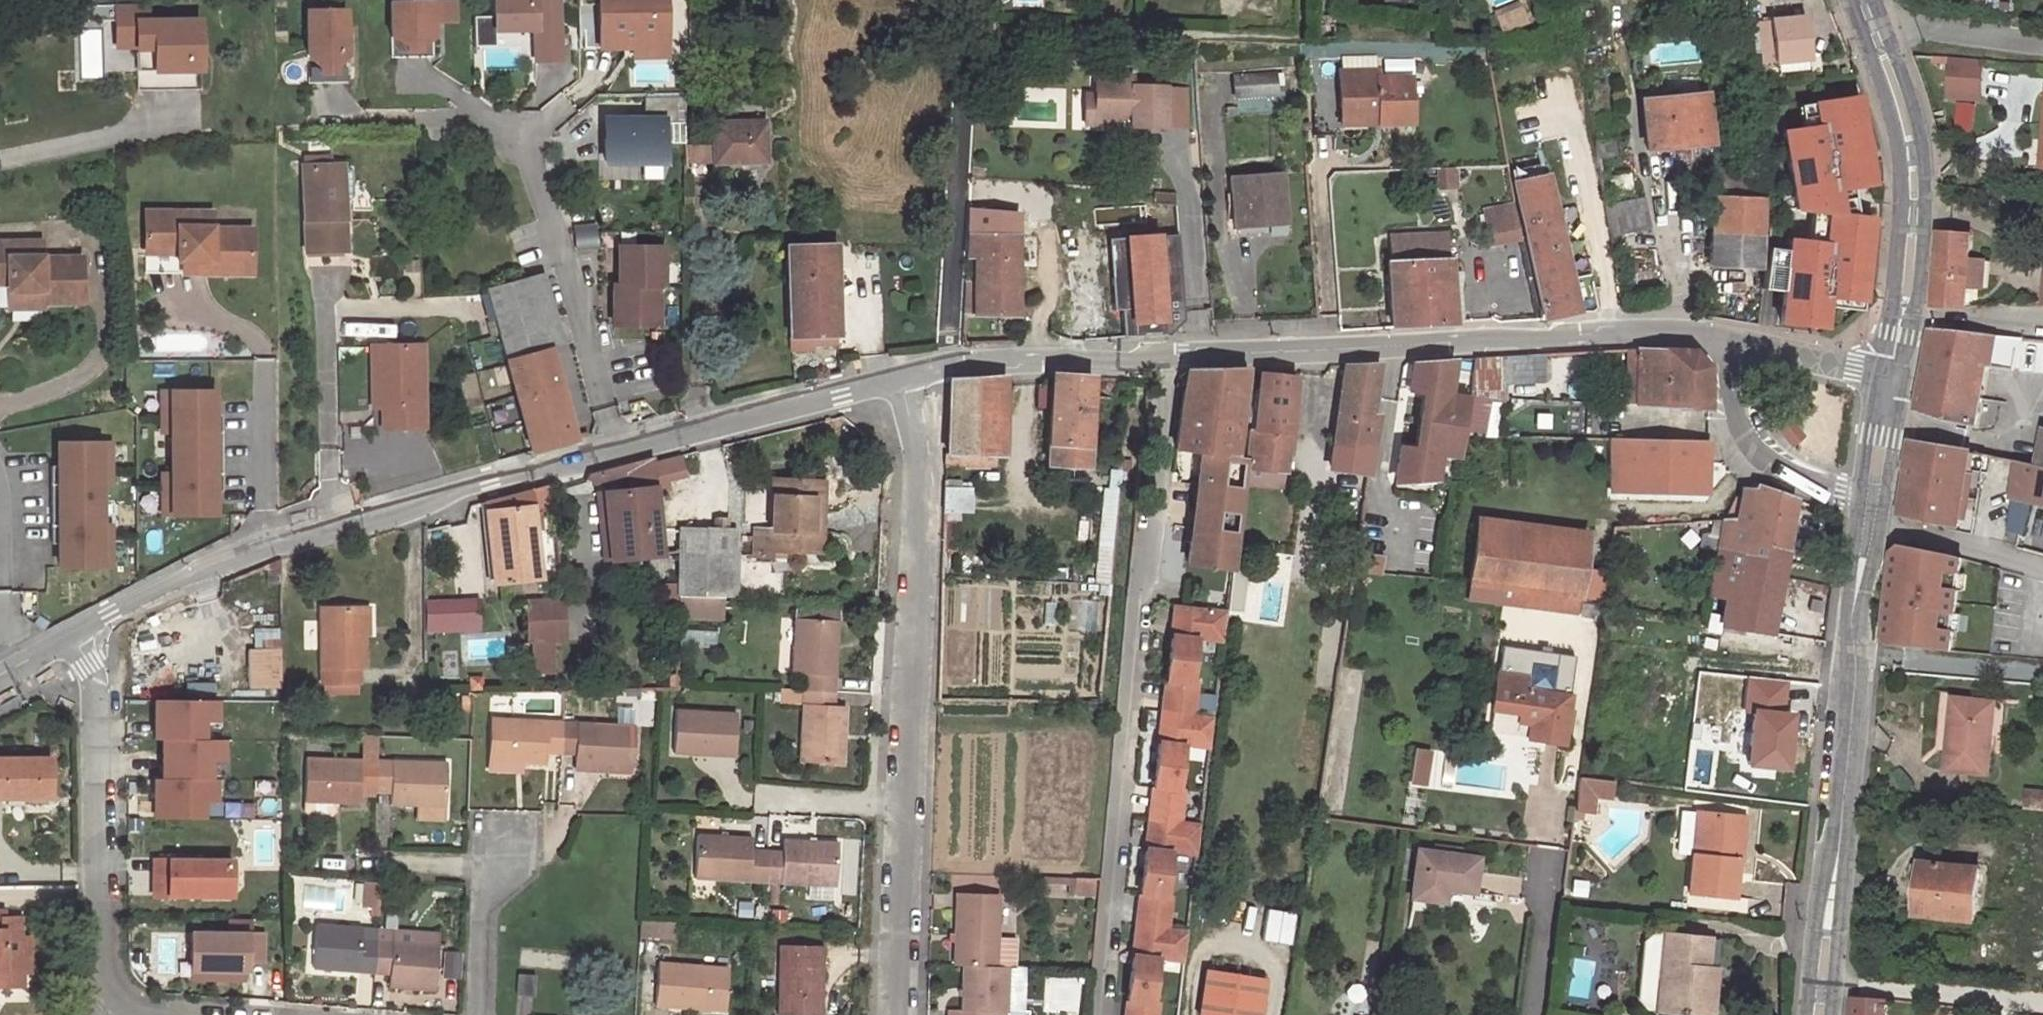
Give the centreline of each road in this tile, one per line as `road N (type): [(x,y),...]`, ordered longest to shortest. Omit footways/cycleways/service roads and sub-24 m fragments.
road 1 (residential): [(1101,1014),(1167,357)]
road 2 (residential): [(900,376),(922,464),(890,1014)]
road 3 (unclassified): [(70,637),(198,569),(275,540),(615,447)]
road 4 (unclassified): [(1167,357),(1581,334),(1724,338)]
road 5 (residential): [(360,116),(482,118),(523,130),(615,447)]
road 6 (unclassified): [(1822,980),(1866,499)]
road 7 (residential): [(135,1014),(112,1002),(97,970),(97,682),(70,637)]
road 8 (track): [(946,363),(969,0)]
road 9 (unclassified): [(615,447),(900,376)]
road 10 (unclassified): [(1902,315),(1915,199),(1910,139),(1871,30)]
road 11 (unclassified): [(900,376),(946,363),(1167,357)]
road 12 (residential): [(1724,338),(1734,410),(1758,452),(1799,477),(1866,499)]
road 13 (track): [(1611,334),(1609,286),(1565,109)]
road 14 (residential): [(1822,980),(2042,1006)]
road 15 (residential): [(2042,45),(1871,30)]
road 16 (residential): [(1890,377),(1724,338)]
road 17 (residential): [(512,855),(479,898),(473,1014)]
road 18 (residential): [(1530,1014),(1552,861)]
road 19 (residential): [(1902,315),(2042,316)]
road 20 (unclassified): [(1866,499),(1890,377)]

